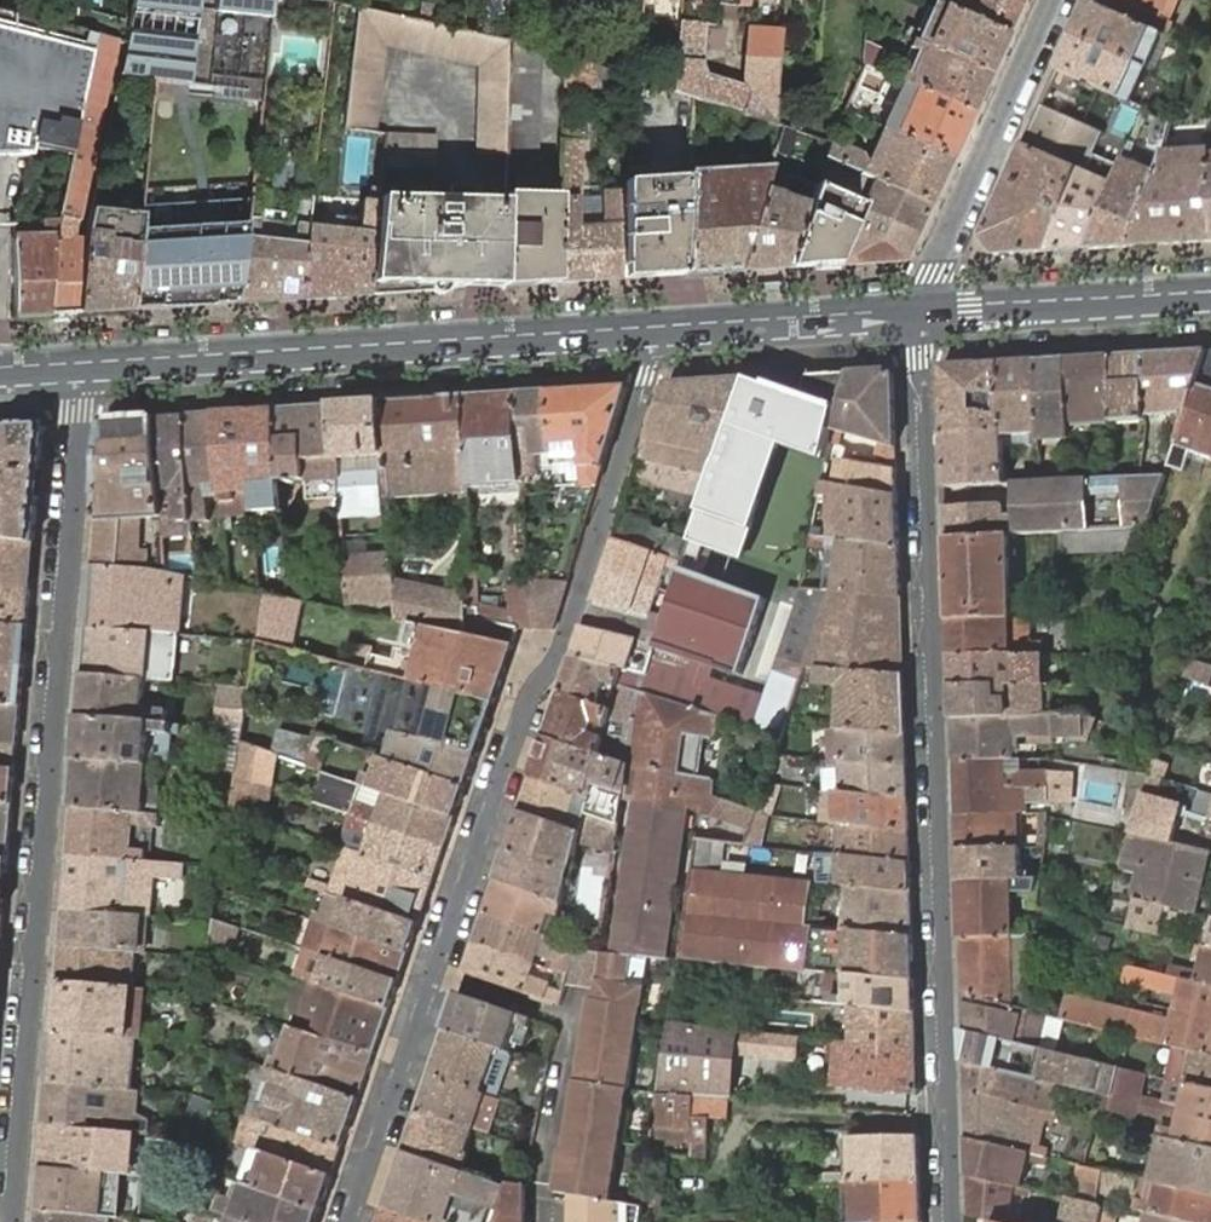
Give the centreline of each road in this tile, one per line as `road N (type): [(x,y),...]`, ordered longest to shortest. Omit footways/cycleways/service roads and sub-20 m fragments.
road 1 (residential): [(654,329),(655,358),(569,628),(518,728),(348,1221)]
road 2 (residential): [(950,1221),(919,312)]
road 3 (residential): [(6,1221),(74,367)]
road 4 (secondary): [(654,329),(74,367)]
road 5 (residential): [(1054,0),(919,312)]
road 6 (secondary): [(1210,293),(919,312)]
road 7 (secondary): [(919,312),(654,329)]

